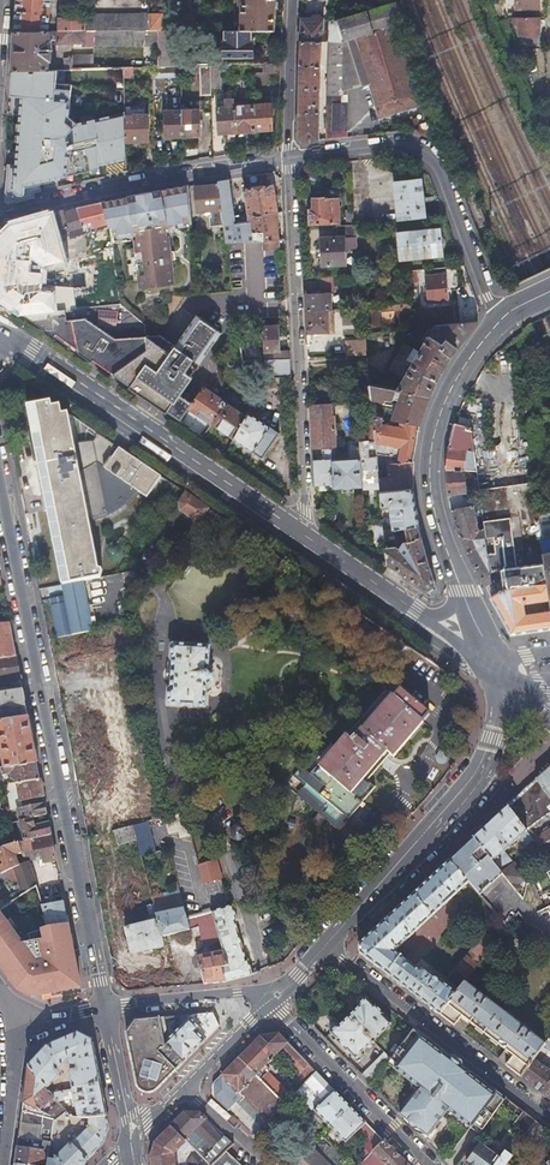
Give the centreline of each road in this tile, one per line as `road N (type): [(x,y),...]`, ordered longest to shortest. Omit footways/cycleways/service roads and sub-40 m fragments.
road 1 (secondary): [(0,484),(100,1008)]
road 2 (residential): [(289,158),(305,510),(292,528)]
road 3 (secondary): [(292,528),(10,339)]
road 4 (residential): [(289,158),(362,148),(428,153),(443,169),(500,322)]
road 5 (secondary): [(324,946),(462,795),(493,738),(504,694)]
road 6 (secondary): [(466,598),(435,506),(431,448),(455,380),(500,322)]
road 7 (residential): [(0,219),(130,185),(289,158)]
road 8 (residential): [(324,946),(549,1120)]
road 9 (residential): [(429,1164),(270,1003)]
road 10 (residential): [(270,1003),(237,992),(100,1008)]
road 11 (secondary): [(424,619),(292,528)]
road 12 (residential): [(289,158),(293,0)]
road 13 (secondary): [(100,1008),(126,1144)]
road 14 (residential): [(15,1023),(0,1152)]

